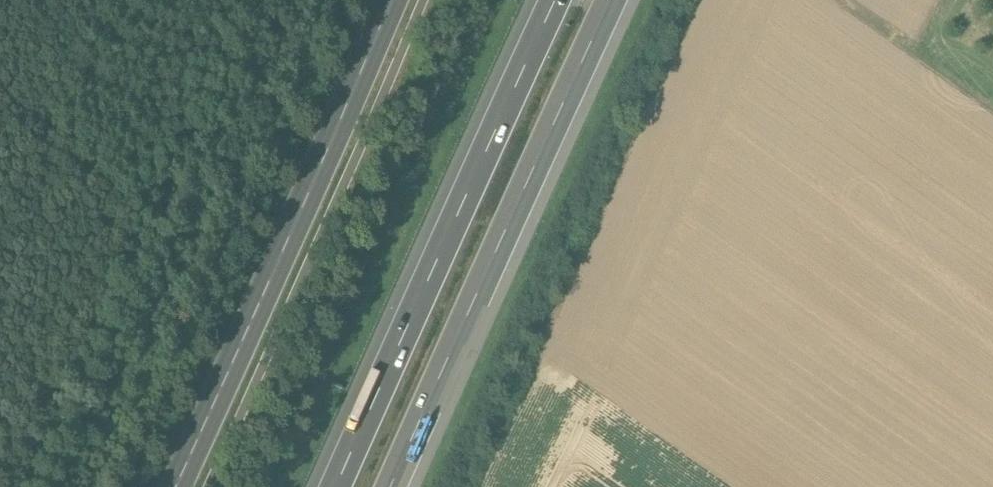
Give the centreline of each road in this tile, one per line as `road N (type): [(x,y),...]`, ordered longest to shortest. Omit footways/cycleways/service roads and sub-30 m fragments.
road 1 (motorway): [(565,0),(336,486)]
road 2 (motorway): [(400,486),(622,0)]
road 3 (secondary): [(390,0),(177,486)]

